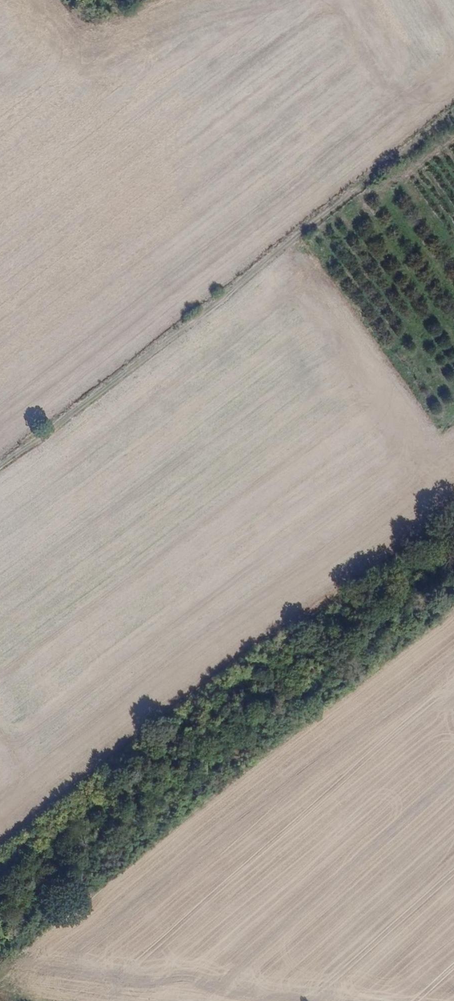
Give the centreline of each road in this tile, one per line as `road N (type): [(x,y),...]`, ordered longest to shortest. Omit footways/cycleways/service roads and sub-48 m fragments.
road 1 (track): [(453,118),(0,472)]

